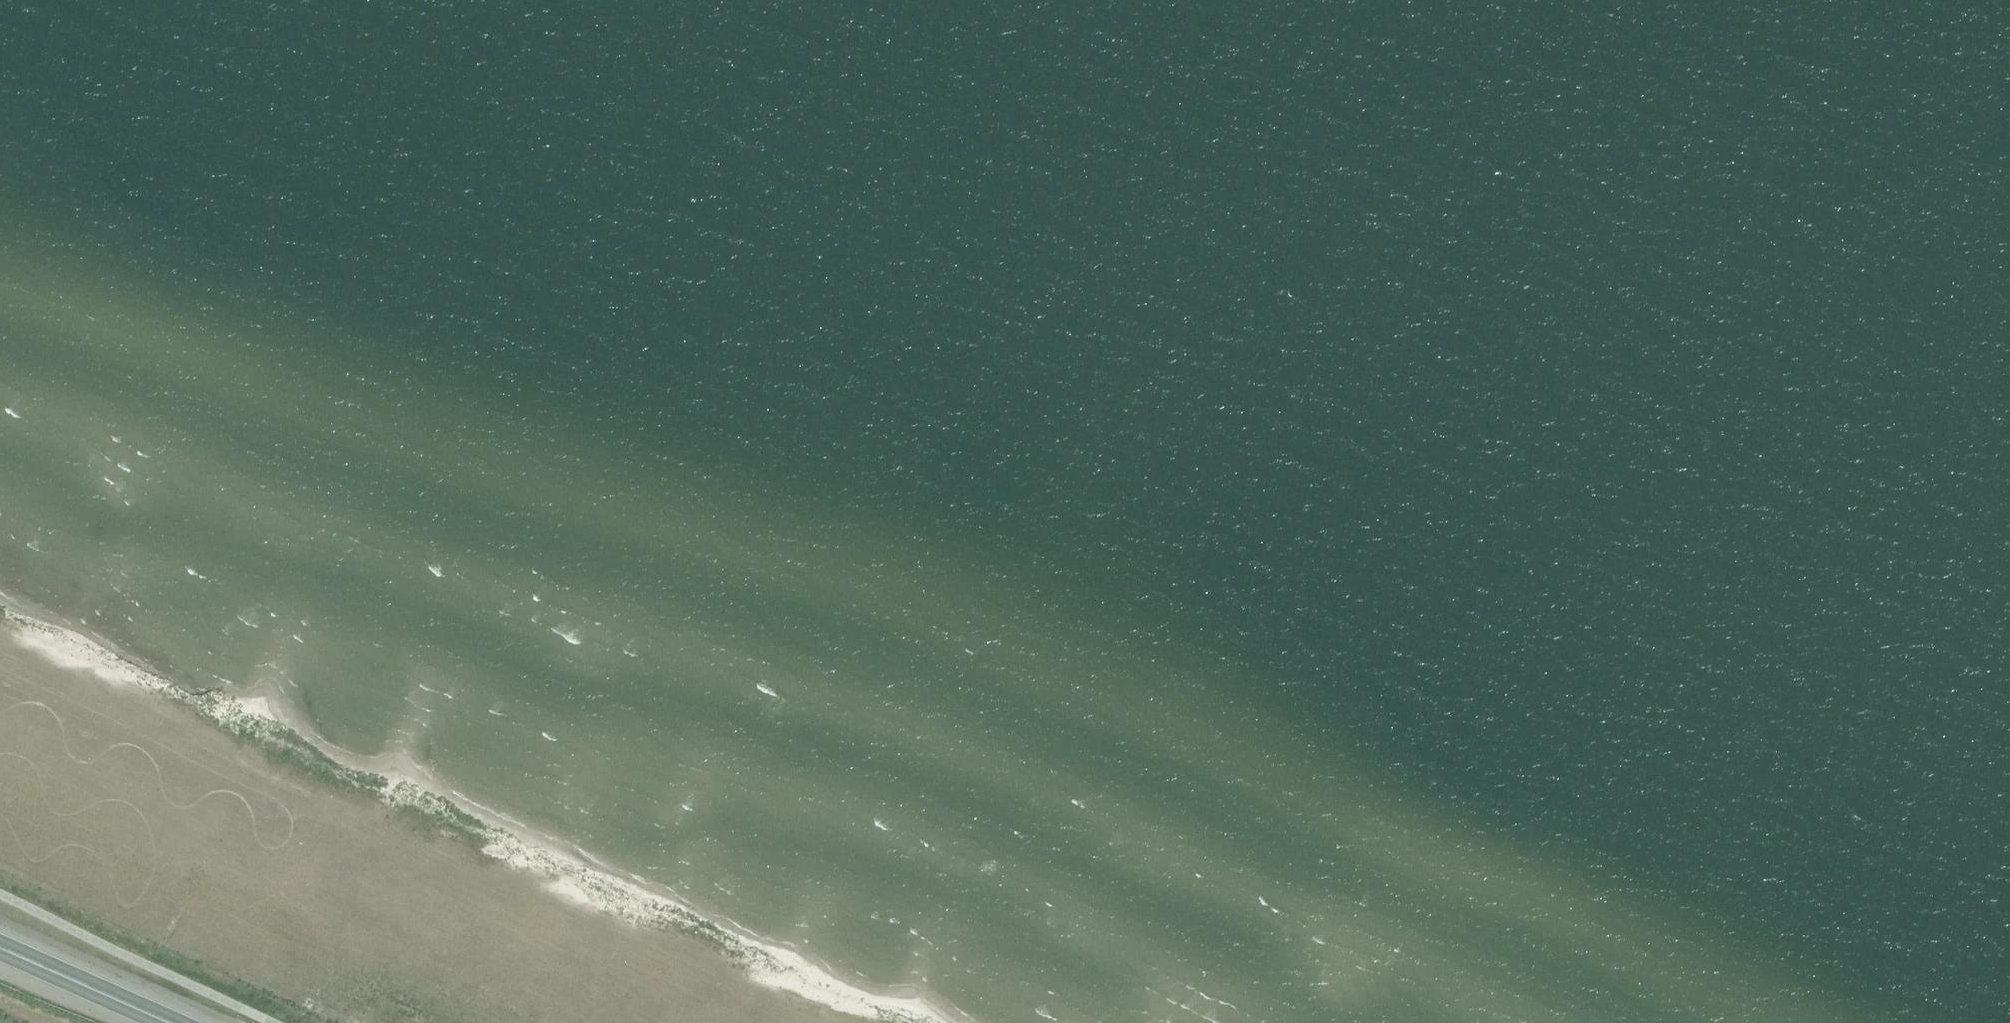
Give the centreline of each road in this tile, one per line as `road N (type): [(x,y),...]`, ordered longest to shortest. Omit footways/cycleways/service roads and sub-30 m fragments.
road 1 (trunk): [(179,1022),(0,942)]

